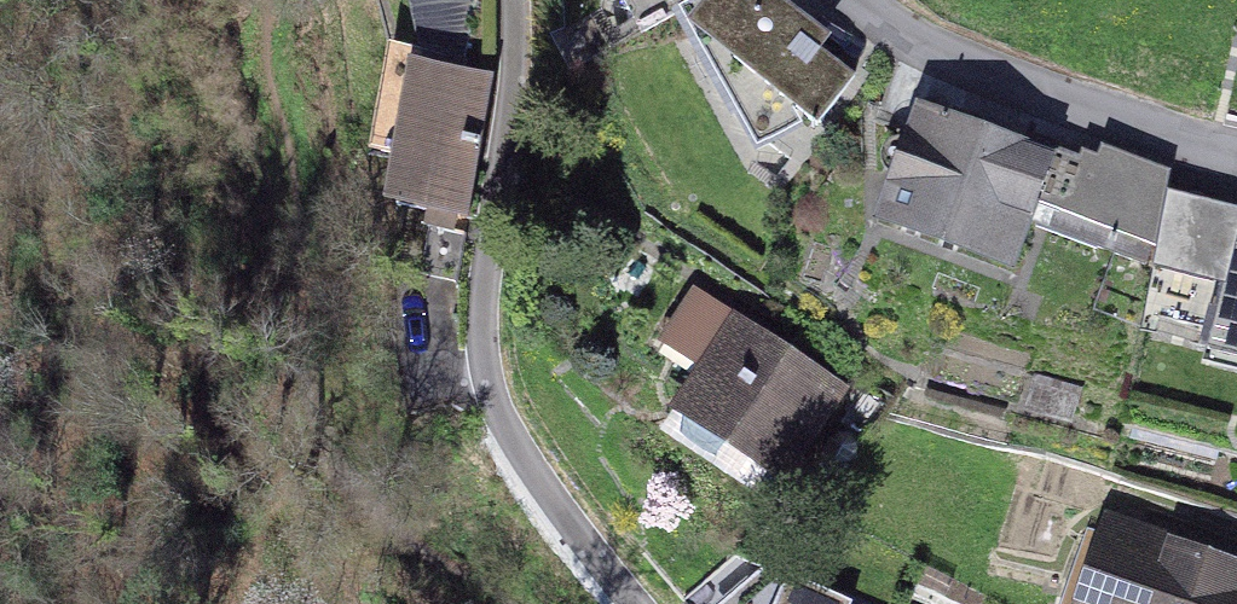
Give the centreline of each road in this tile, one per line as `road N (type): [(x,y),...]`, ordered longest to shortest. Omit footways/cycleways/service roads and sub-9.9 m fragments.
road 1 (track): [(465,603),(345,484),(265,0)]
road 2 (residential): [(524,0),(511,217),(517,365),(561,509),(646,603)]
road 3 (residential): [(853,0),(1046,101),(1236,149)]

